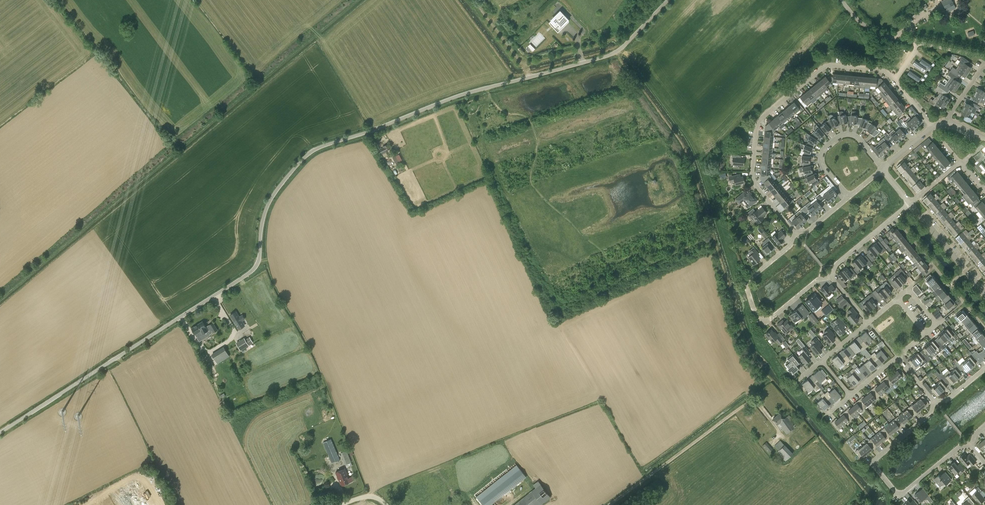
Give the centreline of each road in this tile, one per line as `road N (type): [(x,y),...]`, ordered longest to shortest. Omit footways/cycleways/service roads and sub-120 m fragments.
road 1 (unclassified): [(0,434),(254,270),(280,185),(318,148),(461,95),(611,55),(668,0)]
road 2 (residential): [(794,233),(757,183),(761,118),(827,66),(881,70),(894,80)]
road 3 (residential): [(972,447),(957,448),(900,496),(871,463),(930,414),(933,401)]
road 4 (residential): [(831,278),(818,279),(768,320),(759,317),(747,282),(794,233)]
road 5 (residential): [(882,168),(853,135),(825,147),(824,168),(848,197)]

